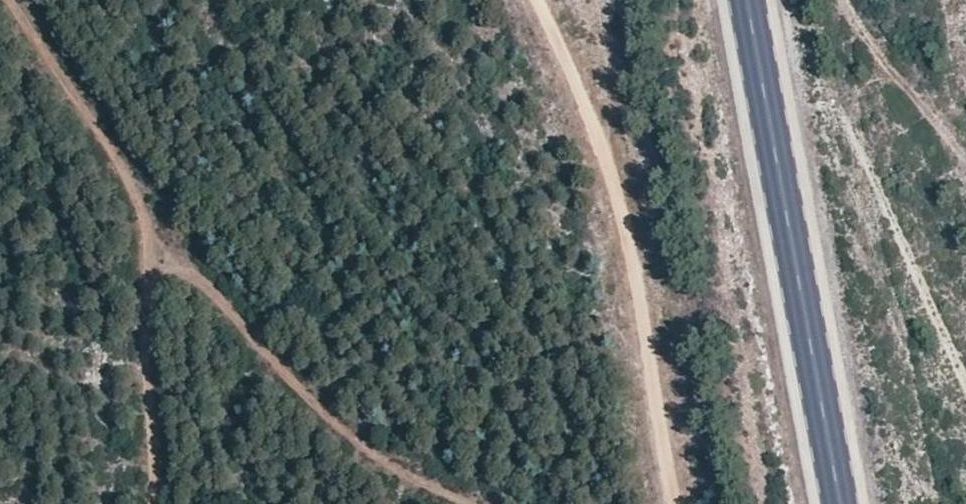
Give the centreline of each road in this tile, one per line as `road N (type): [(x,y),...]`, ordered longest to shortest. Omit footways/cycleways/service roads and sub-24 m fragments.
road 1 (track): [(6,0),(136,192),(142,503)]
road 2 (track): [(667,503),(601,140),(531,0)]
road 3 (primary): [(837,503),(743,0)]
road 4 (track): [(136,192),(314,412),(455,503)]
road 5 (track): [(890,72),(841,109),(965,376)]

